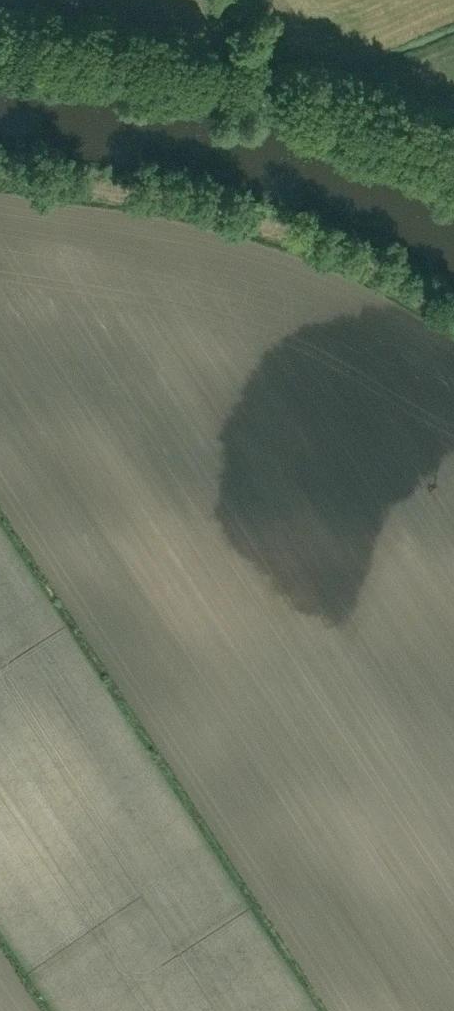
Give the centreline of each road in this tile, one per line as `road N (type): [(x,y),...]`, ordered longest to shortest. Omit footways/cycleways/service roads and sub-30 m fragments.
road 1 (track): [(453,163),(314,100),(0,42)]

